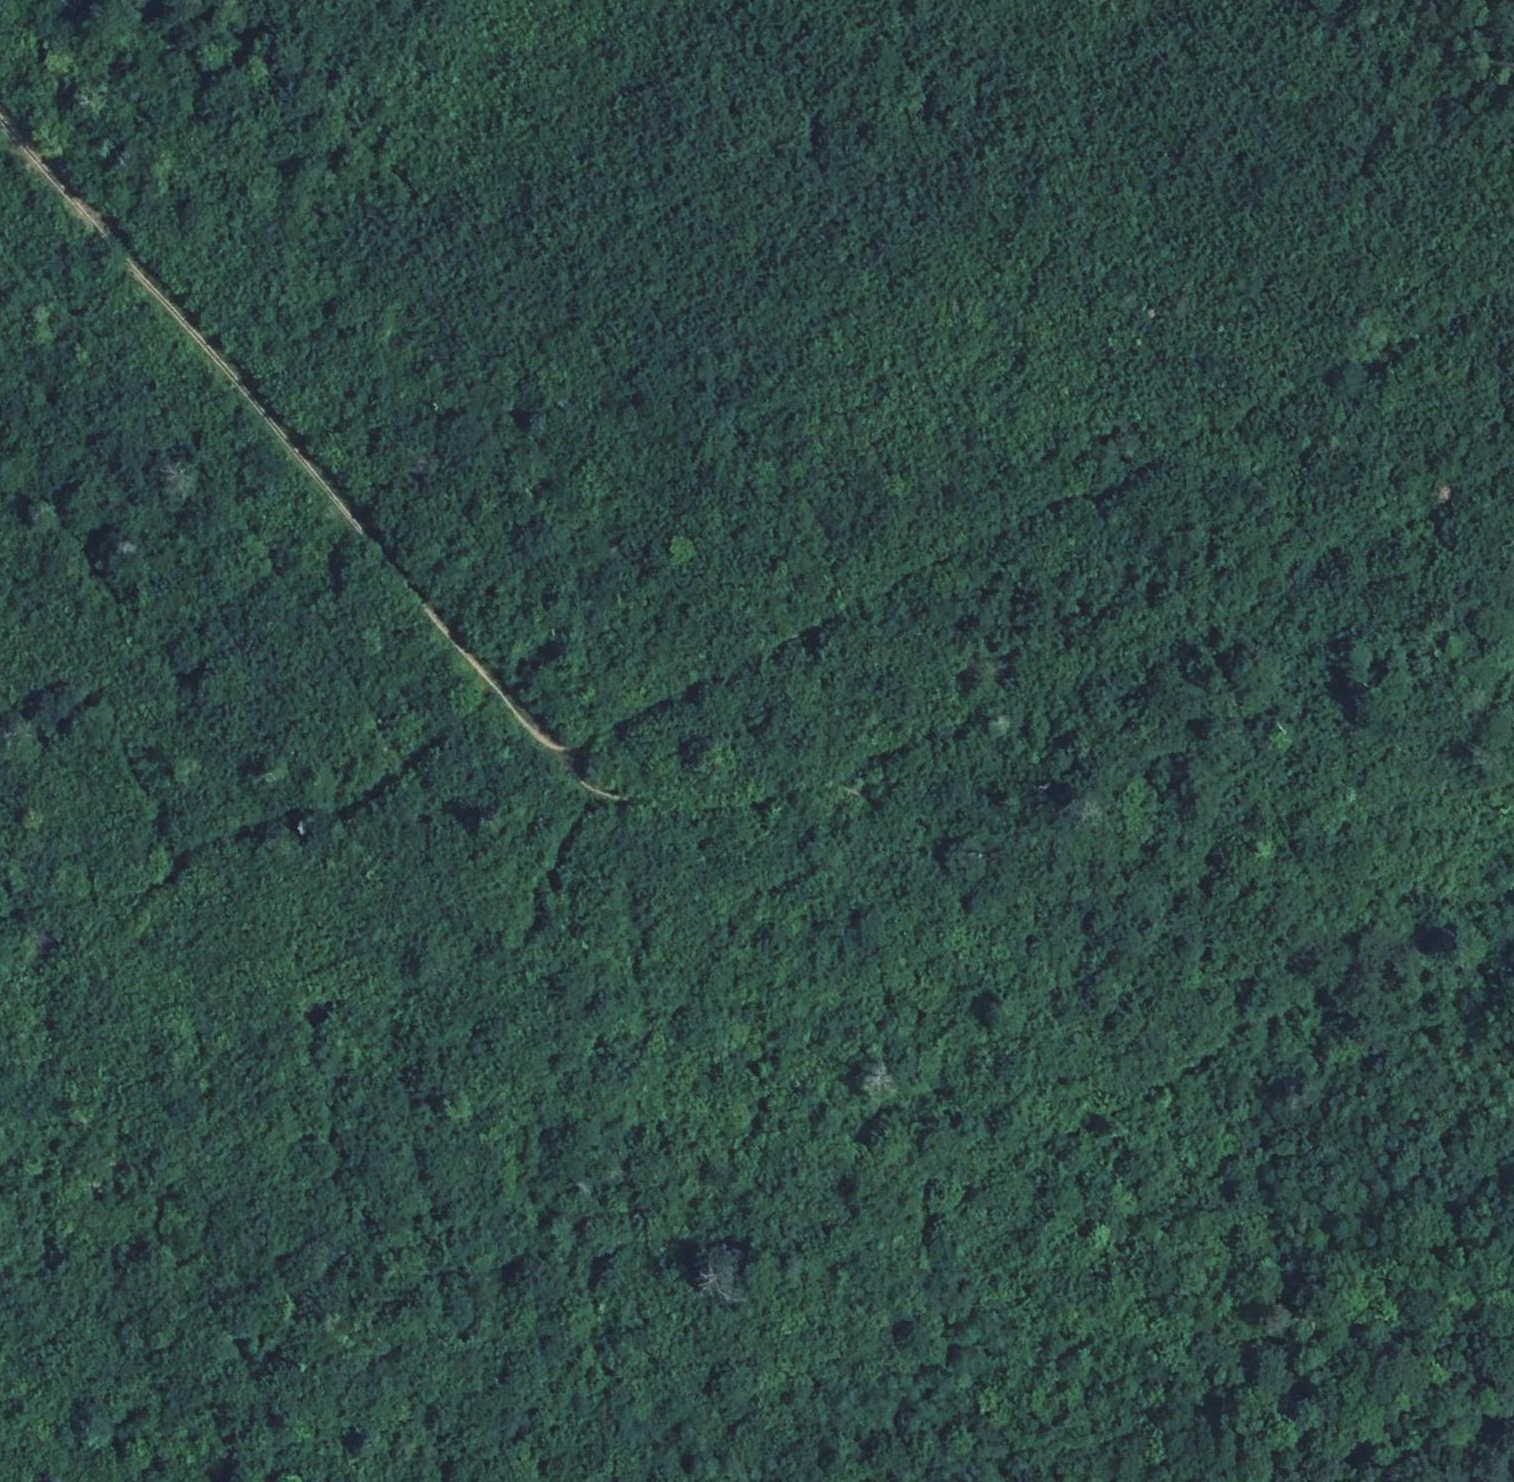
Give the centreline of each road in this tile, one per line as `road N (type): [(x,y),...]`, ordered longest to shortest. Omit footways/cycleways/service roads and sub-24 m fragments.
road 1 (track): [(0,127),(570,770)]

